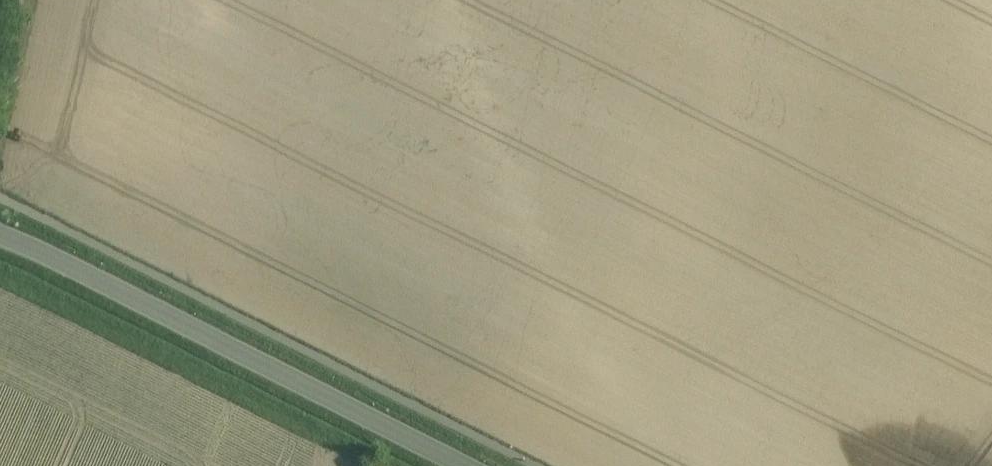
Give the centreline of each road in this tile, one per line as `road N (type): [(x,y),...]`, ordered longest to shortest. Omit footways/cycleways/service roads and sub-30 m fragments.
road 1 (tertiary): [(0,235),(466,465)]

